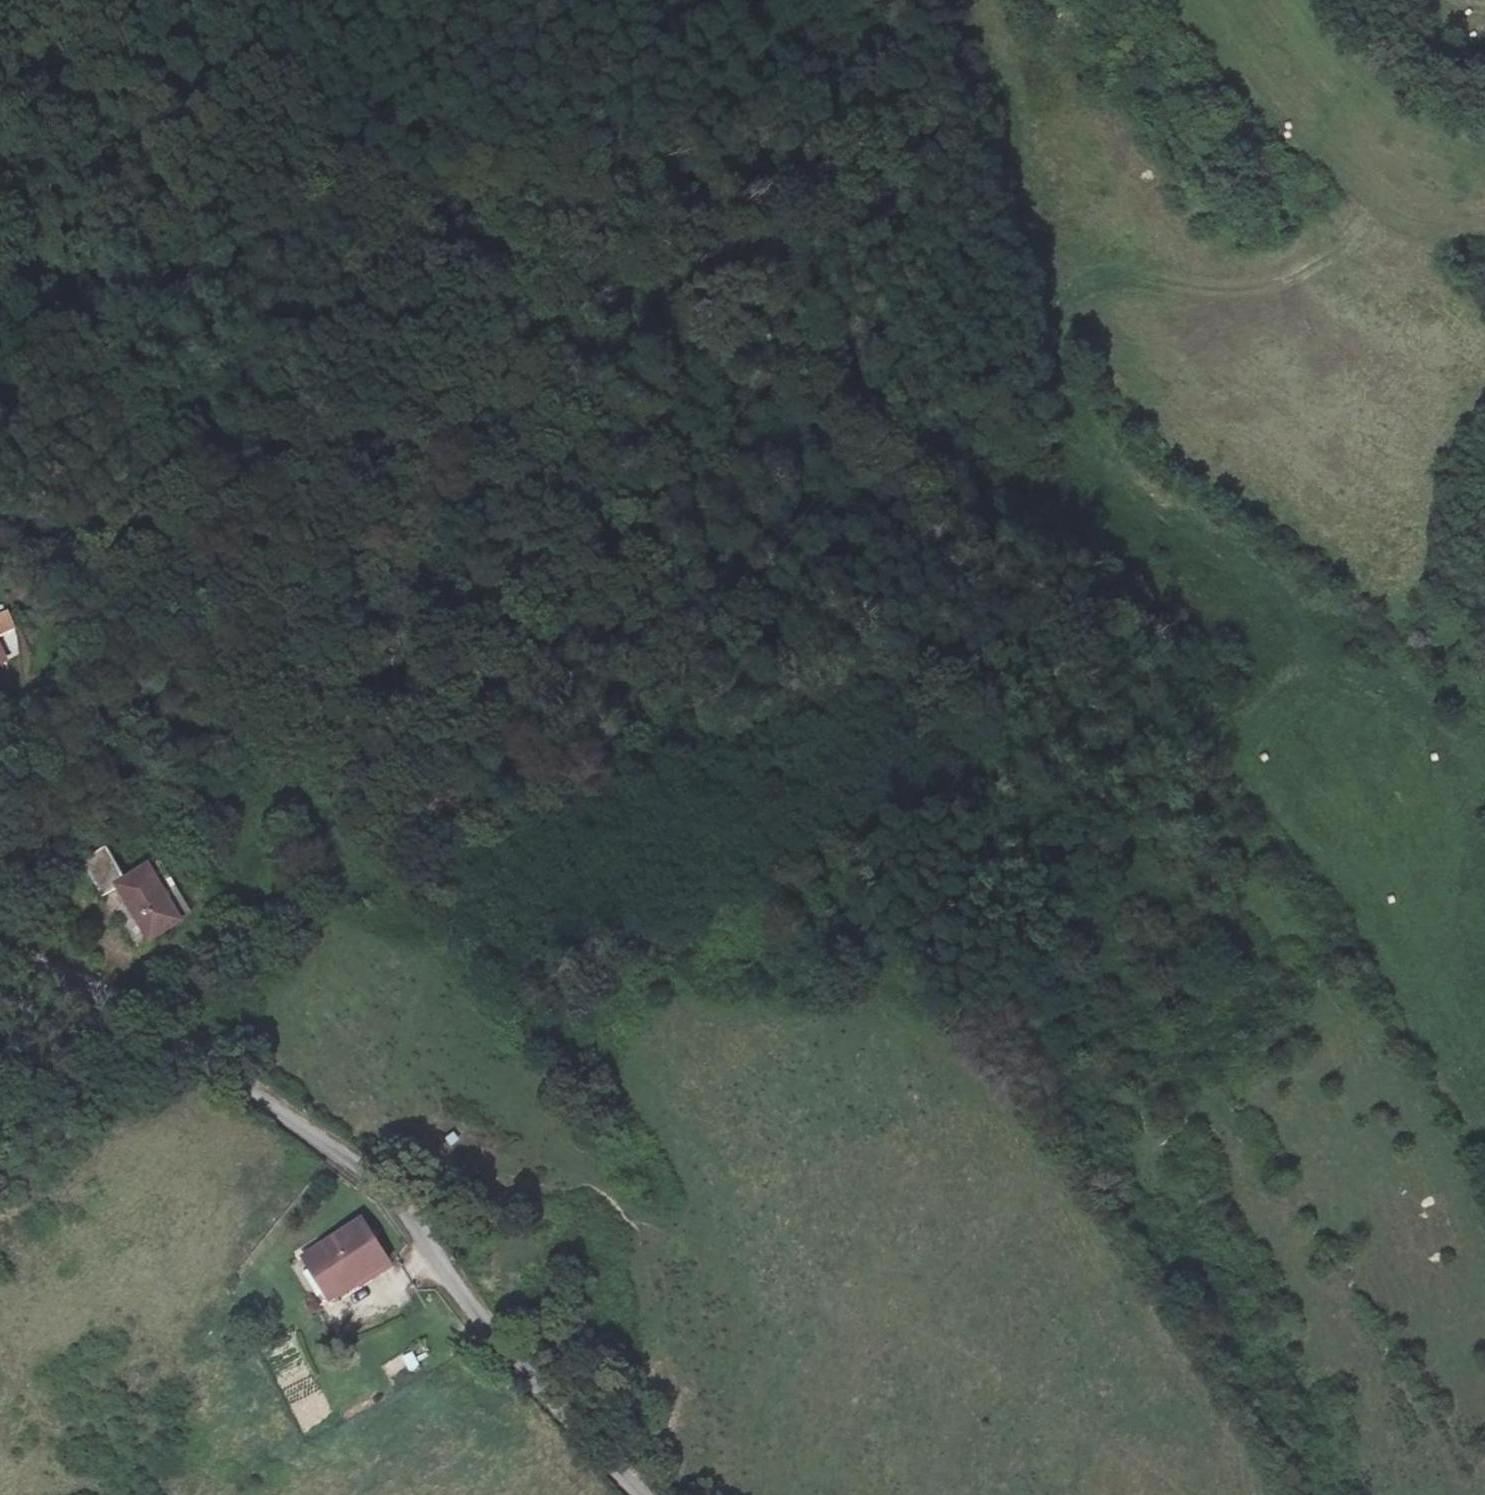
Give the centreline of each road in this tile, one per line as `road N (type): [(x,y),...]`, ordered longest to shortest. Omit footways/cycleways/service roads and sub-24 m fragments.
road 1 (unclassified): [(0,975),(34,981),(228,1064),(369,1173),(465,1300),(645,1494)]

